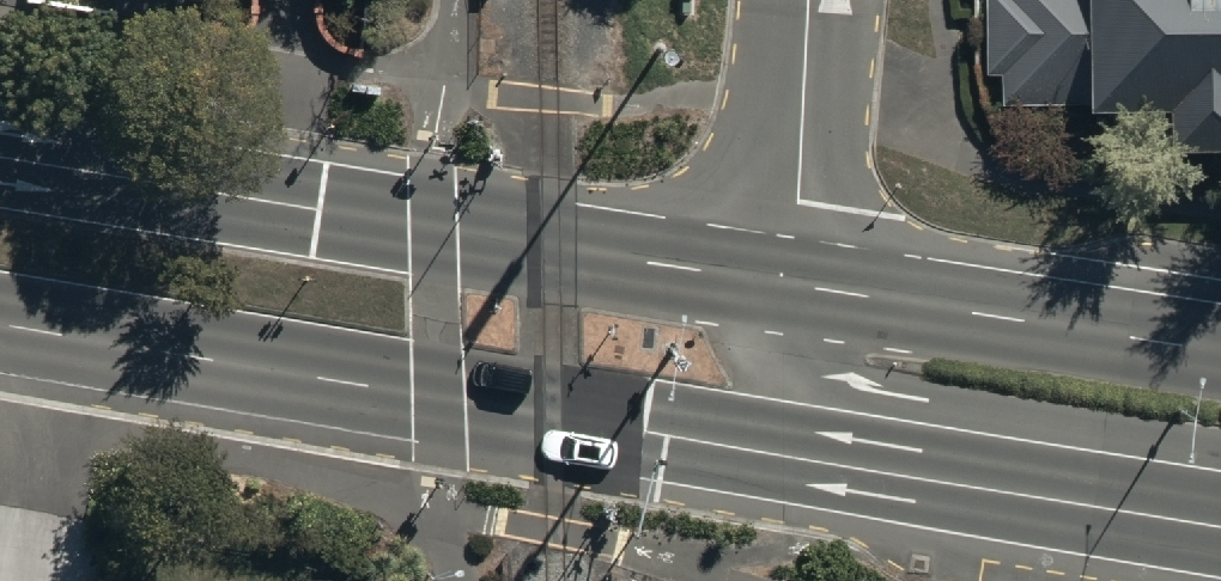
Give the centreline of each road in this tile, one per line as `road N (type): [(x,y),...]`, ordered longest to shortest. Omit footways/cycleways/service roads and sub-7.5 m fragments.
road 1 (primary): [(1057,500),(0,326)]
road 2 (primary): [(0,157),(794,285)]
road 3 (primary): [(794,285),(1220,349)]
road 4 (residential): [(1057,500),(988,427),(938,406),(846,388),(811,363),(796,330),(794,285)]
road 5 (residential): [(809,0),(794,285)]
road 6 (primary): [(1220,527),(1057,500)]

